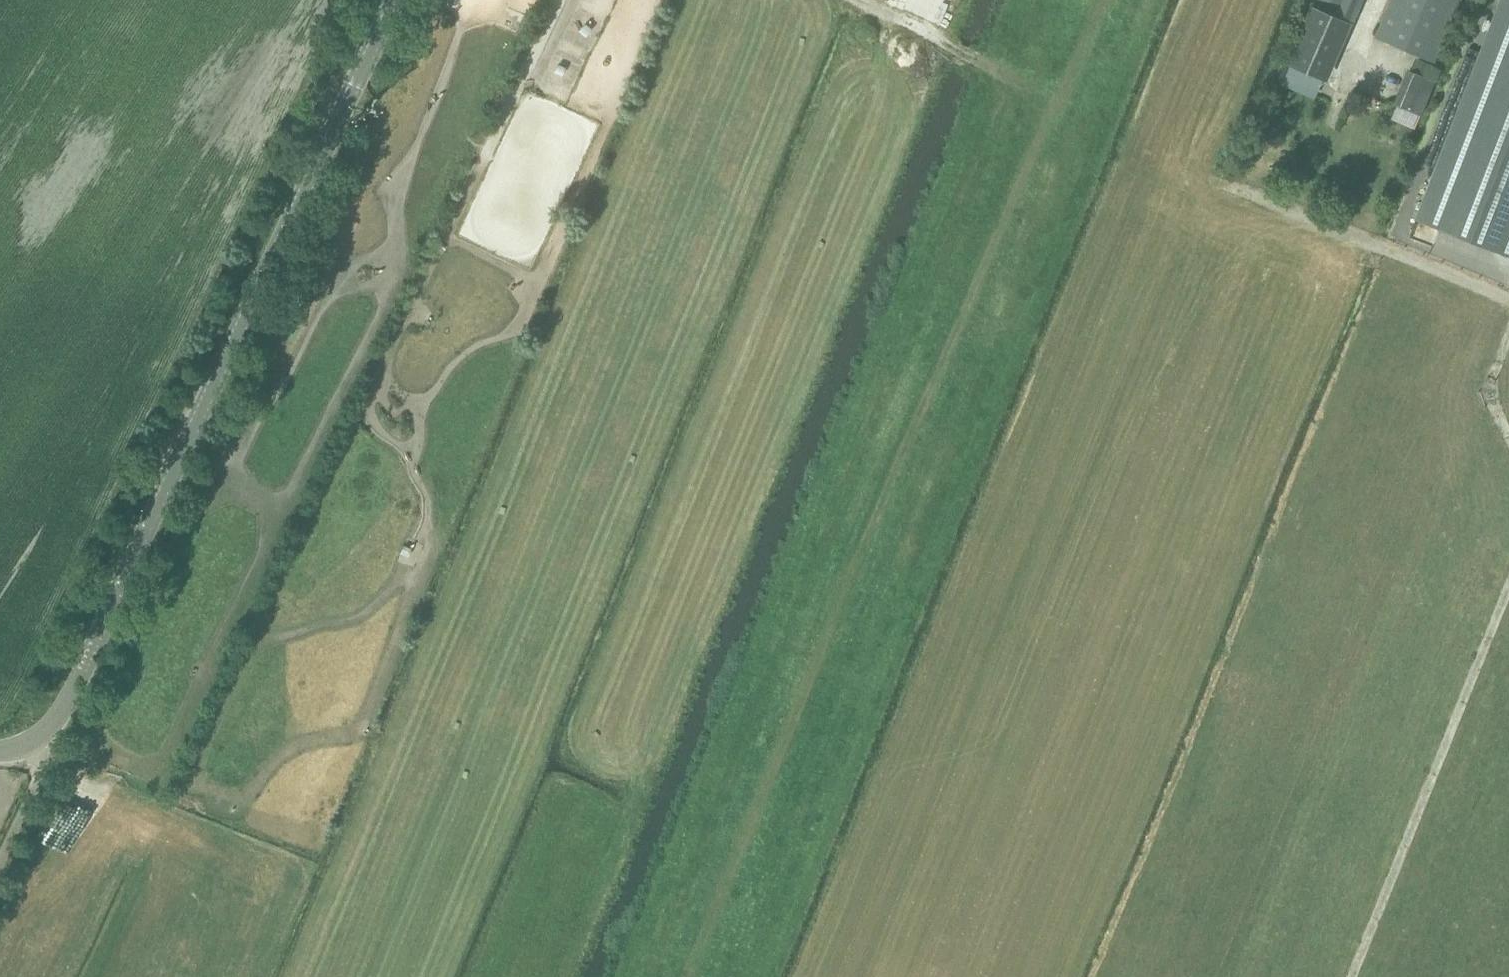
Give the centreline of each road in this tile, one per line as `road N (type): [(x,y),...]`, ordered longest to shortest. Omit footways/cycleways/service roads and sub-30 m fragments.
road 1 (tertiary): [(403,0),(86,695),(39,746),(0,753)]

